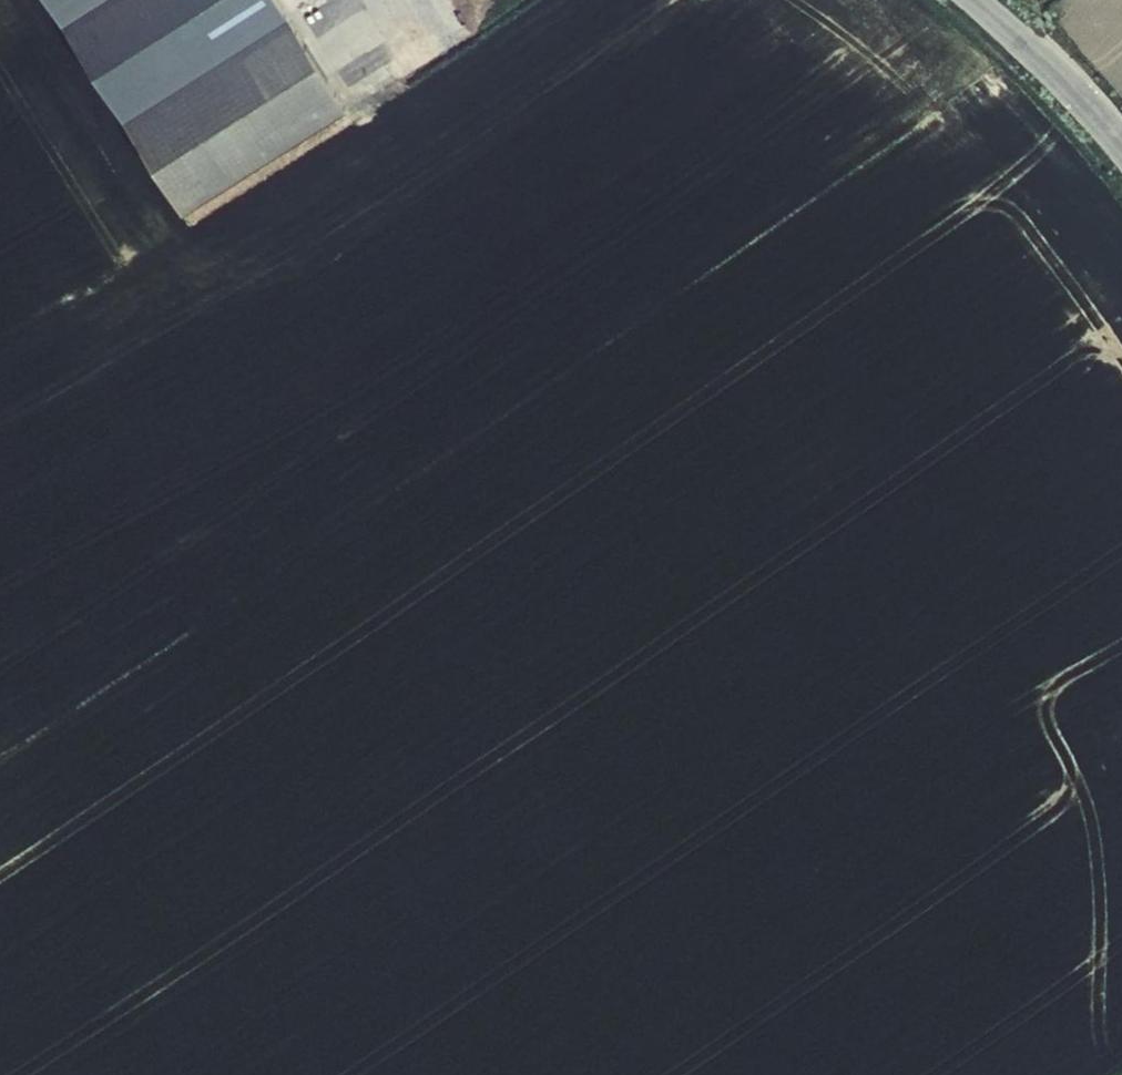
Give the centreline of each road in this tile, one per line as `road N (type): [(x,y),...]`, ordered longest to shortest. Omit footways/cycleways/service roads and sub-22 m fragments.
road 1 (tertiary): [(1121,151),(1064,83),(974,0)]

